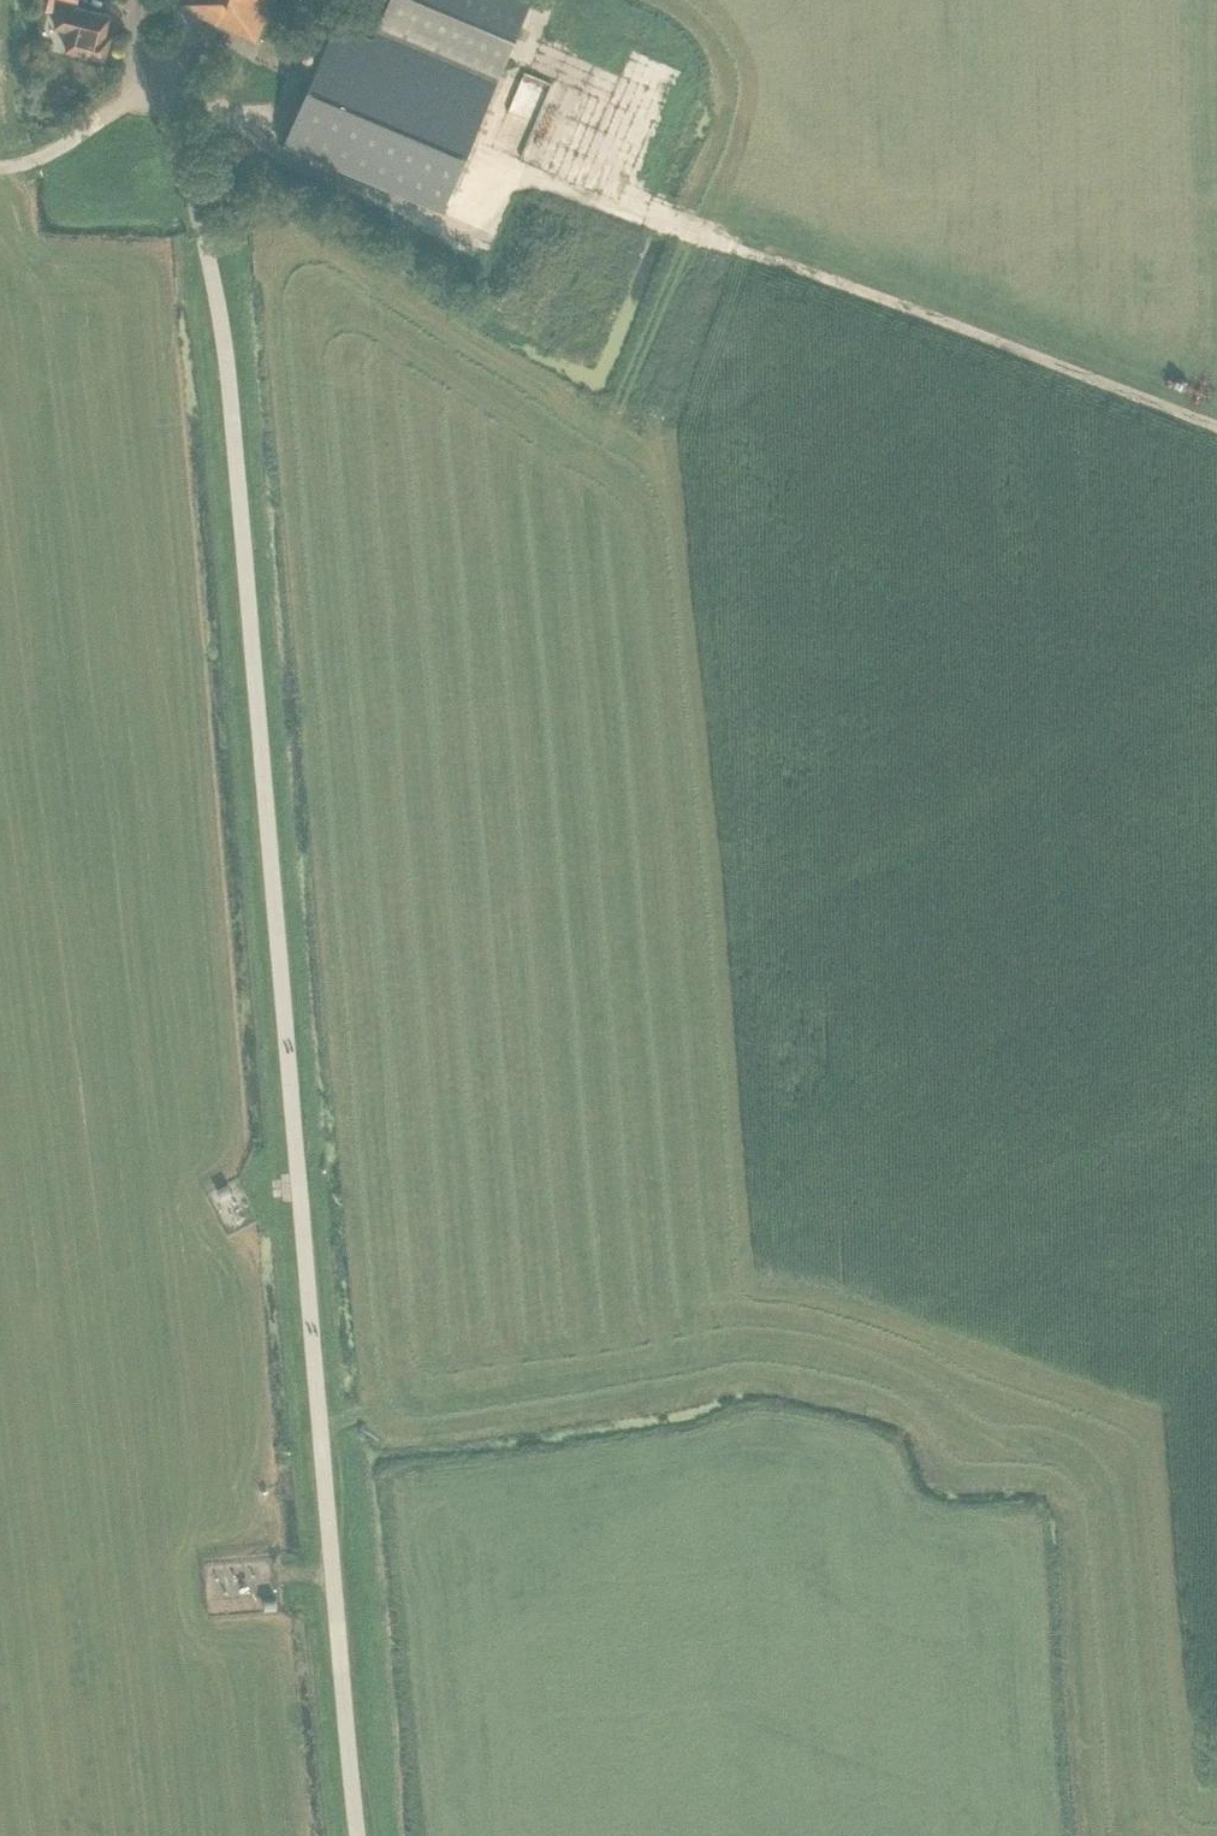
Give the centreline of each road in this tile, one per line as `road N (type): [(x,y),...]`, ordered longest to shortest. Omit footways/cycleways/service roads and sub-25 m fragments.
road 1 (unclassified): [(362,1835),(221,311),(139,0)]

